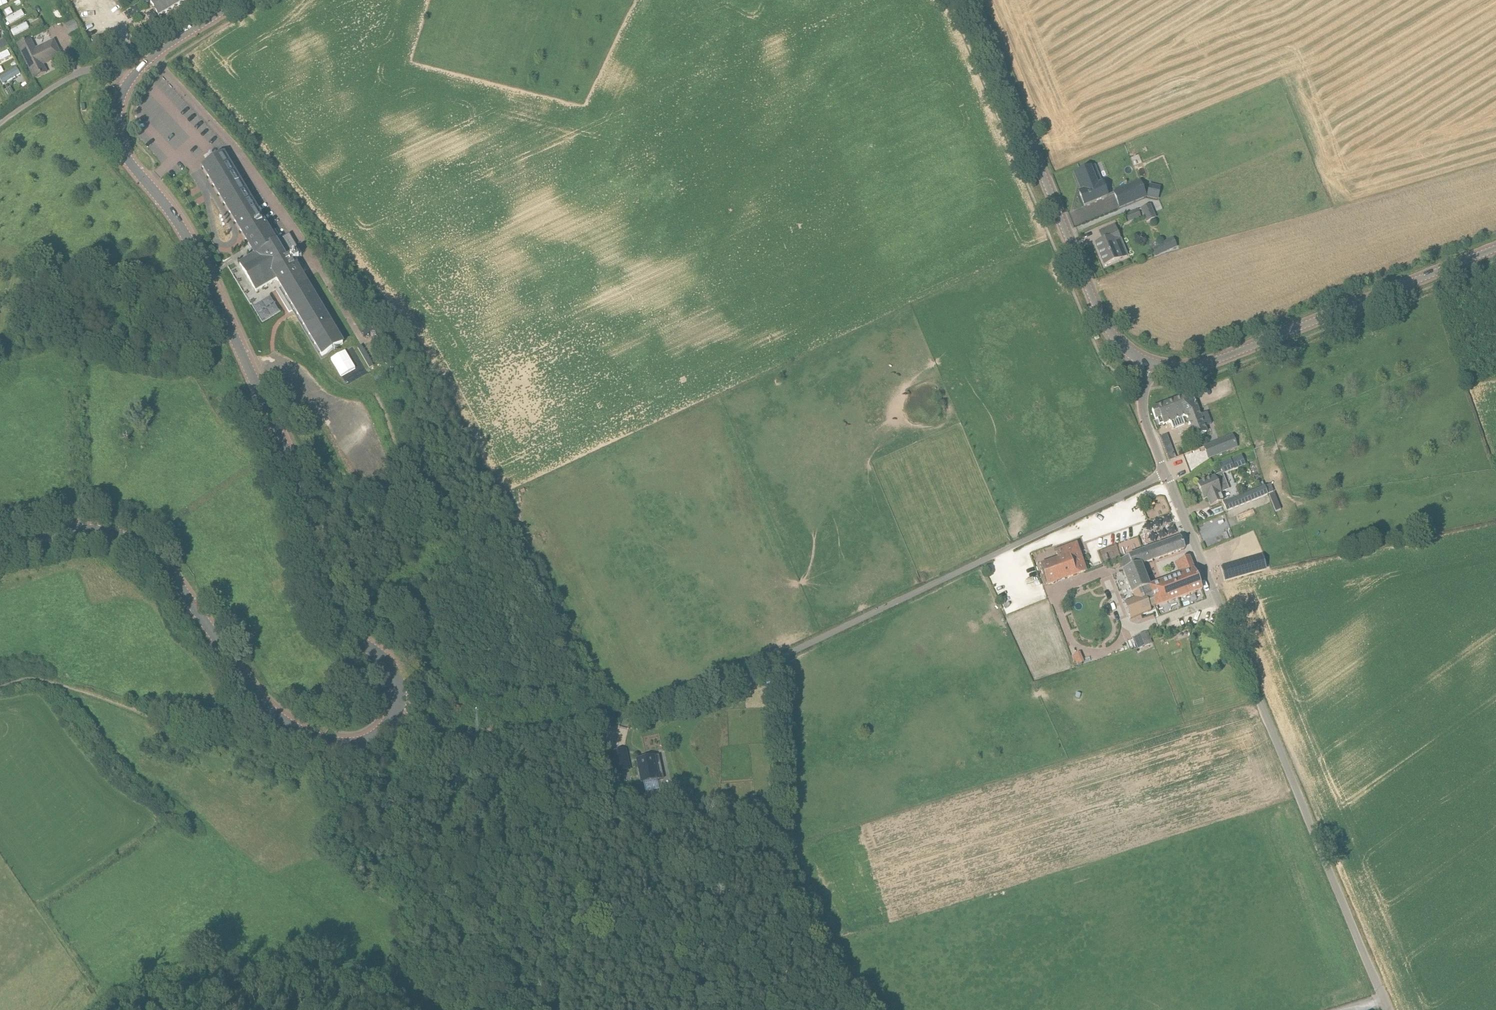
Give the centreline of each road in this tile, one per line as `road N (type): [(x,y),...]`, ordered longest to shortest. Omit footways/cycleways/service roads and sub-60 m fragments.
road 1 (unclassified): [(1166,473),(757,667),(595,725),(453,744),(398,706)]
road 2 (tertiary): [(398,706),(390,666),(329,605),(295,472),(186,235),(122,148),(117,111),(129,81)]
road 3 (unclassified): [(1388,1009),(1166,473)]
road 4 (tertiary): [(0,550),(61,530),(129,542),(174,579),(273,712),(318,738),(370,739),(398,706)]
road 5 (tertiary): [(1152,364),(1123,346),(1099,312),(973,0)]
road 6 (tertiary): [(1152,364),(1217,361),(1495,248)]
road 7 (unclassified): [(0,123),(86,69),(106,68),(129,81)]
road 8 (tertiary): [(129,81),(160,50),(238,0)]

